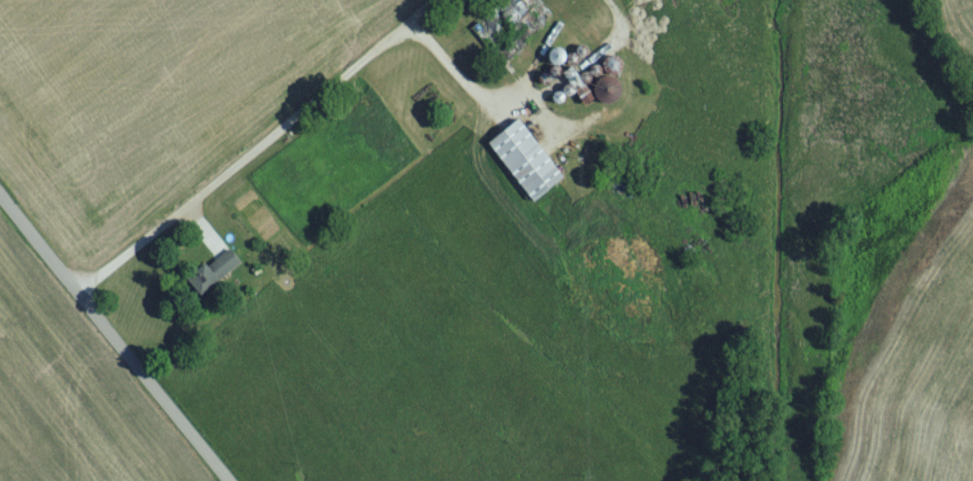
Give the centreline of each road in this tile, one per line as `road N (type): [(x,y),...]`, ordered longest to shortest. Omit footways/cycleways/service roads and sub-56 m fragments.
road 1 (residential): [(221,480),(0,204)]

